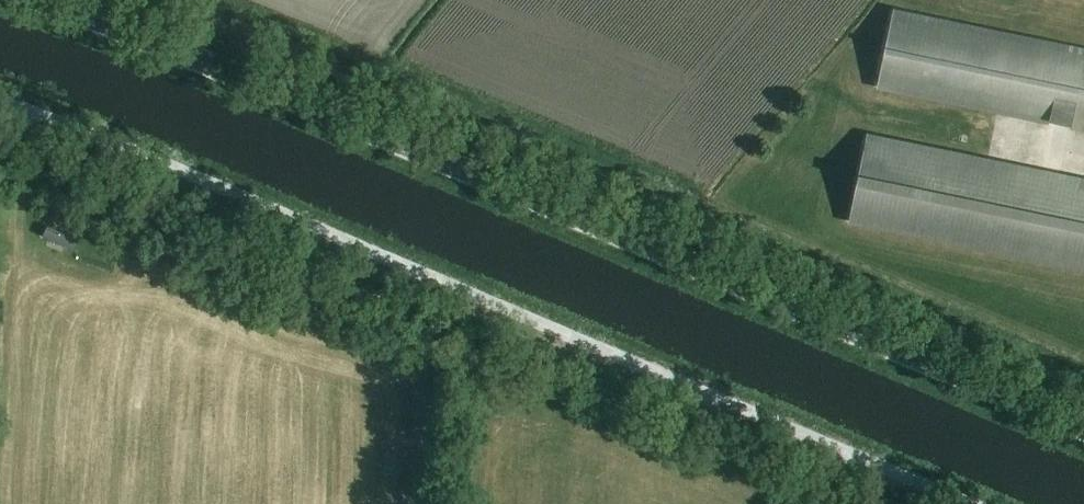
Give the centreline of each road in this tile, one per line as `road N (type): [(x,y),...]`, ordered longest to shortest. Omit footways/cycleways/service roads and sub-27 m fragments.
road 1 (tertiary): [(1083,426),(52,0)]
road 2 (unclassified): [(0,103),(962,503)]

